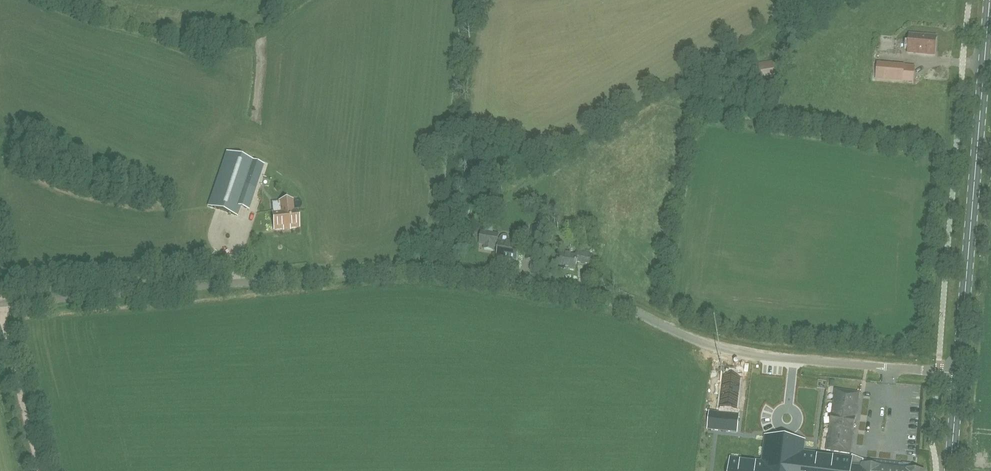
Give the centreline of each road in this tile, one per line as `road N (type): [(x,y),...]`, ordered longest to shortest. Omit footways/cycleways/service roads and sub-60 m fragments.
road 1 (unclassified): [(959,375),(758,361),(696,346),(597,304),(447,278),(0,309)]
road 2 (secondary): [(959,375),(990,0)]
road 3 (track): [(0,300),(42,470)]

